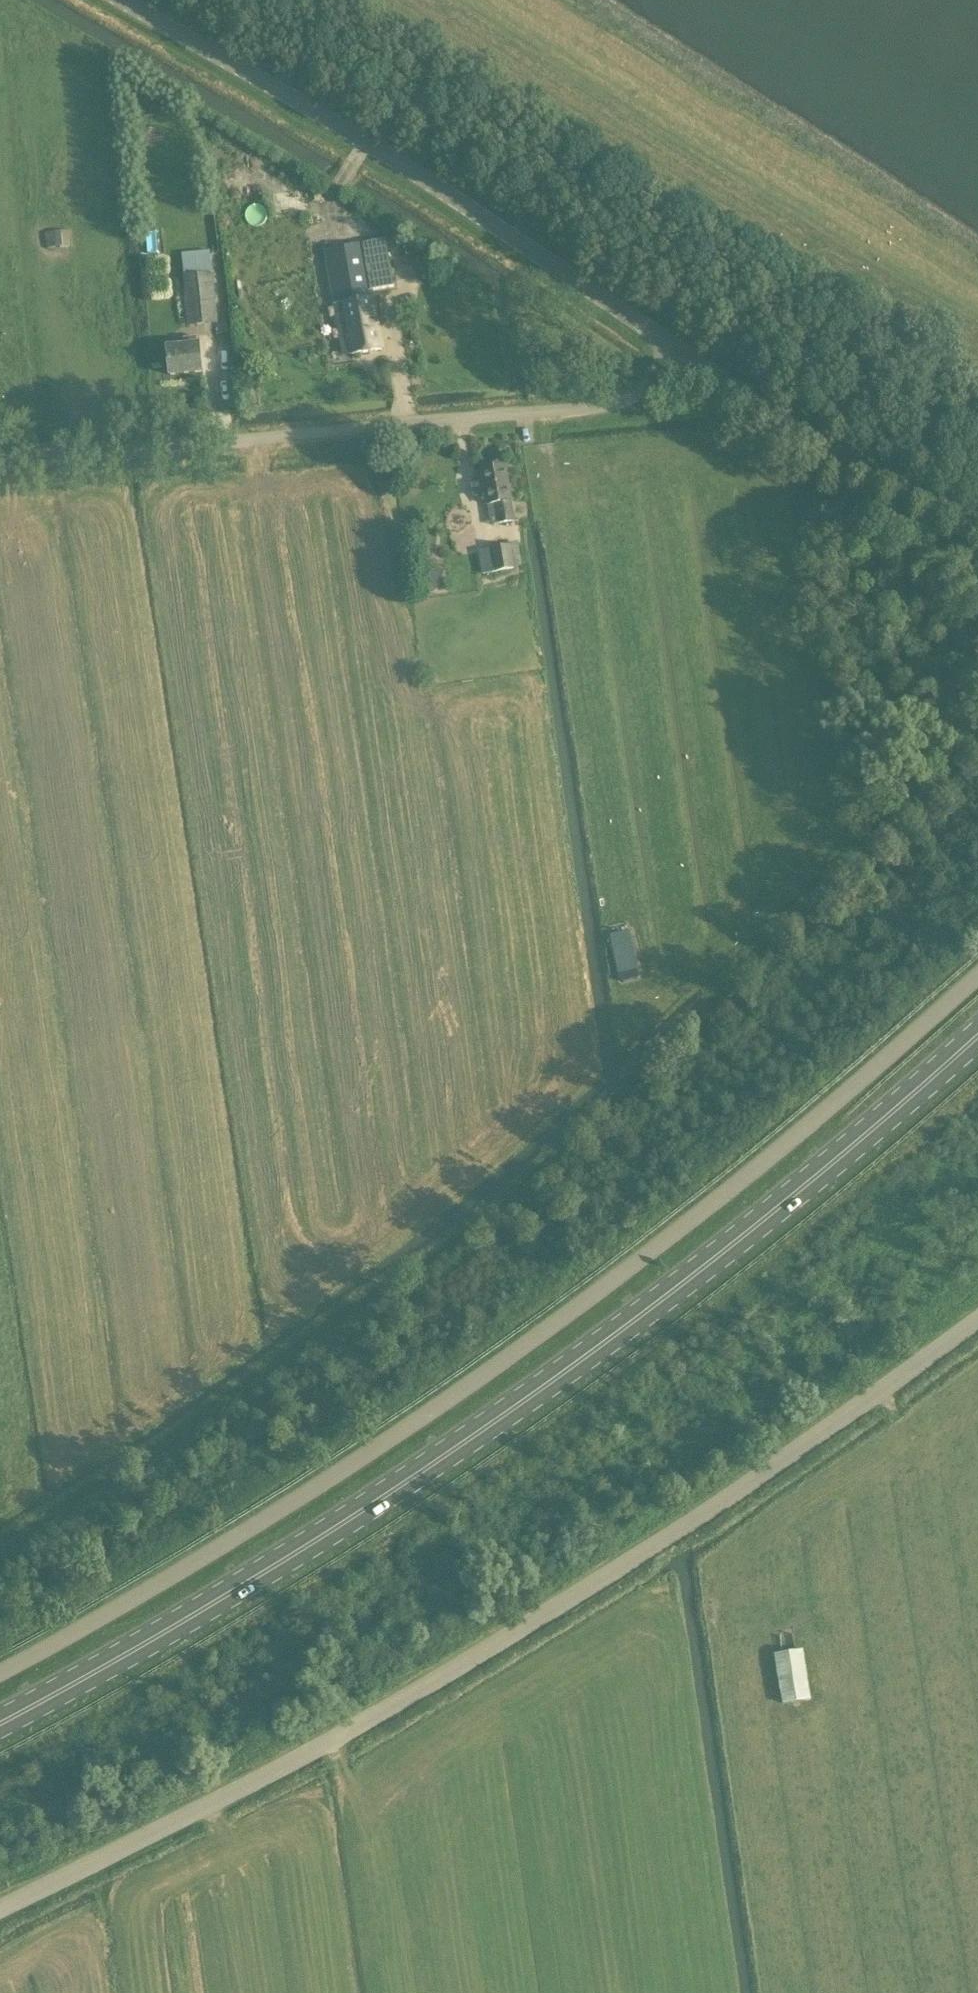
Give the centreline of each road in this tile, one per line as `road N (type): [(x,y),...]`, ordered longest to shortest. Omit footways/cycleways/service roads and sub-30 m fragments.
road 1 (unclassified): [(0,1677),(276,1506),(621,1266),(847,1093),(977,972)]
road 2 (primary): [(0,1727),(291,1562),(692,1282),(868,1140),(977,1033)]
road 3 (unclassified): [(0,1932),(634,1589),(977,1325)]
road 4 (unclassified): [(0,471),(611,410),(641,396),(679,348)]
road 5 (unclassified): [(679,348),(361,140),(123,0)]
road 6 (unclassified): [(977,518),(870,469),(679,348)]

